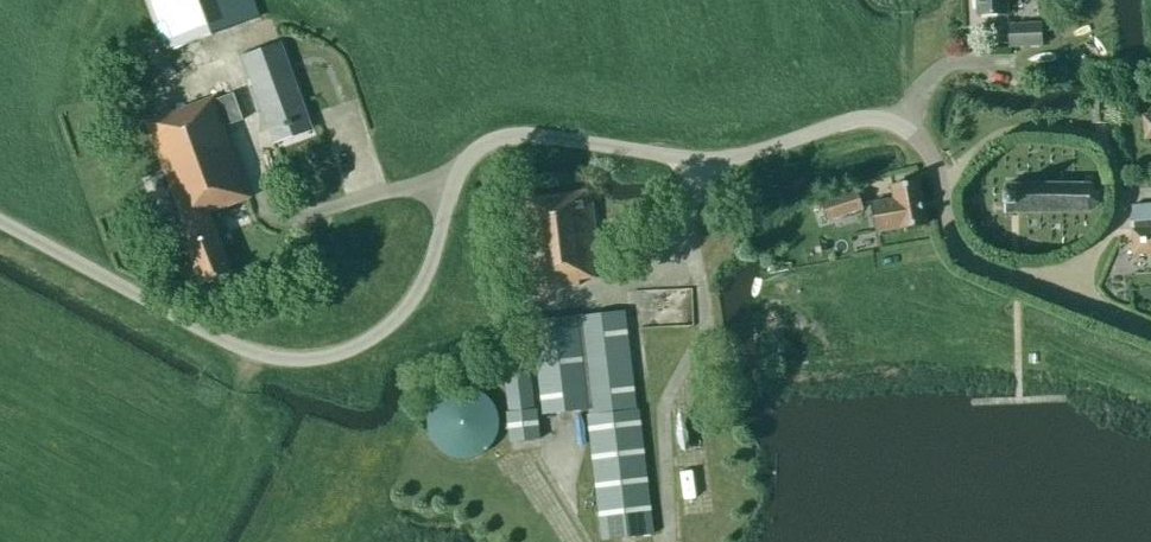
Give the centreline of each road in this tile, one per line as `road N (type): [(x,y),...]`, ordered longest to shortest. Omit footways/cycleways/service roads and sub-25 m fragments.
road 1 (unclassified): [(941,189),(916,133),(876,117),(747,153),(694,158),(509,134),(482,145),(462,168),(426,277),(403,310),(346,350),(299,358),(227,341),(0,220)]
road 2 (unclassified): [(1061,295),(959,249),(941,189)]
road 3 (residential): [(1061,295),(1118,223),(1116,181)]

